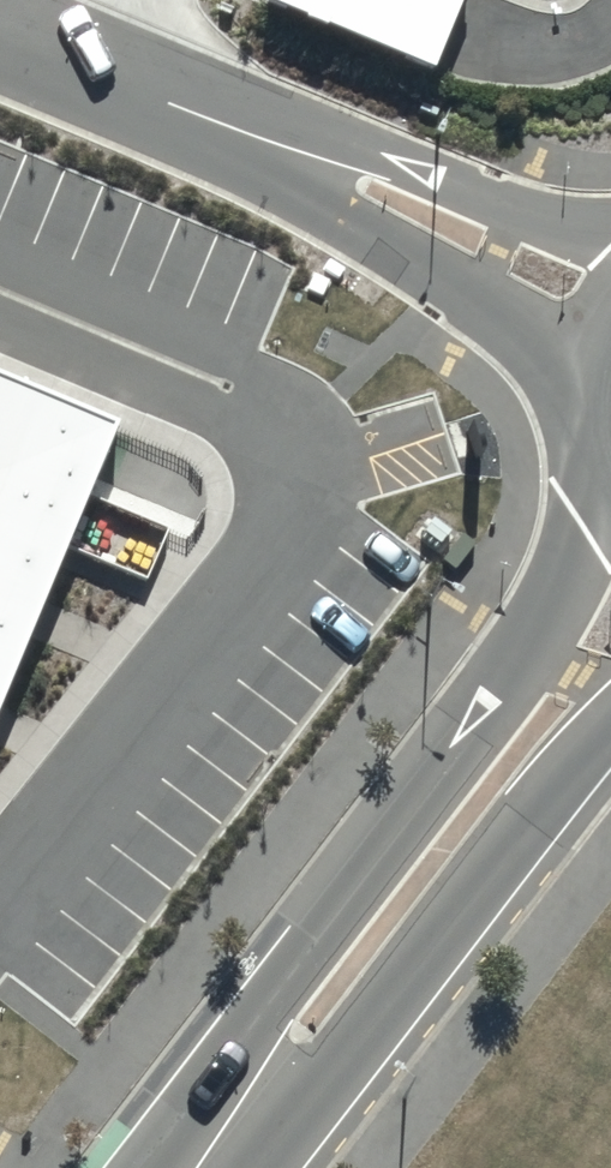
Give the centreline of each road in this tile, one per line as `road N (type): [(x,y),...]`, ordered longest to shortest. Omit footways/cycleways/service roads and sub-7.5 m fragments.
road 1 (tertiary): [(249,1094),(256,1023),(586,542),(592,480)]
road 2 (unclassified): [(578,422),(536,334),(168,108)]
road 3 (tertiary): [(610,729),(341,1061),(249,1094)]
road 4 (unclassified): [(168,108),(381,148),(610,243)]
road 5 (unclassified): [(168,108),(0,37)]

